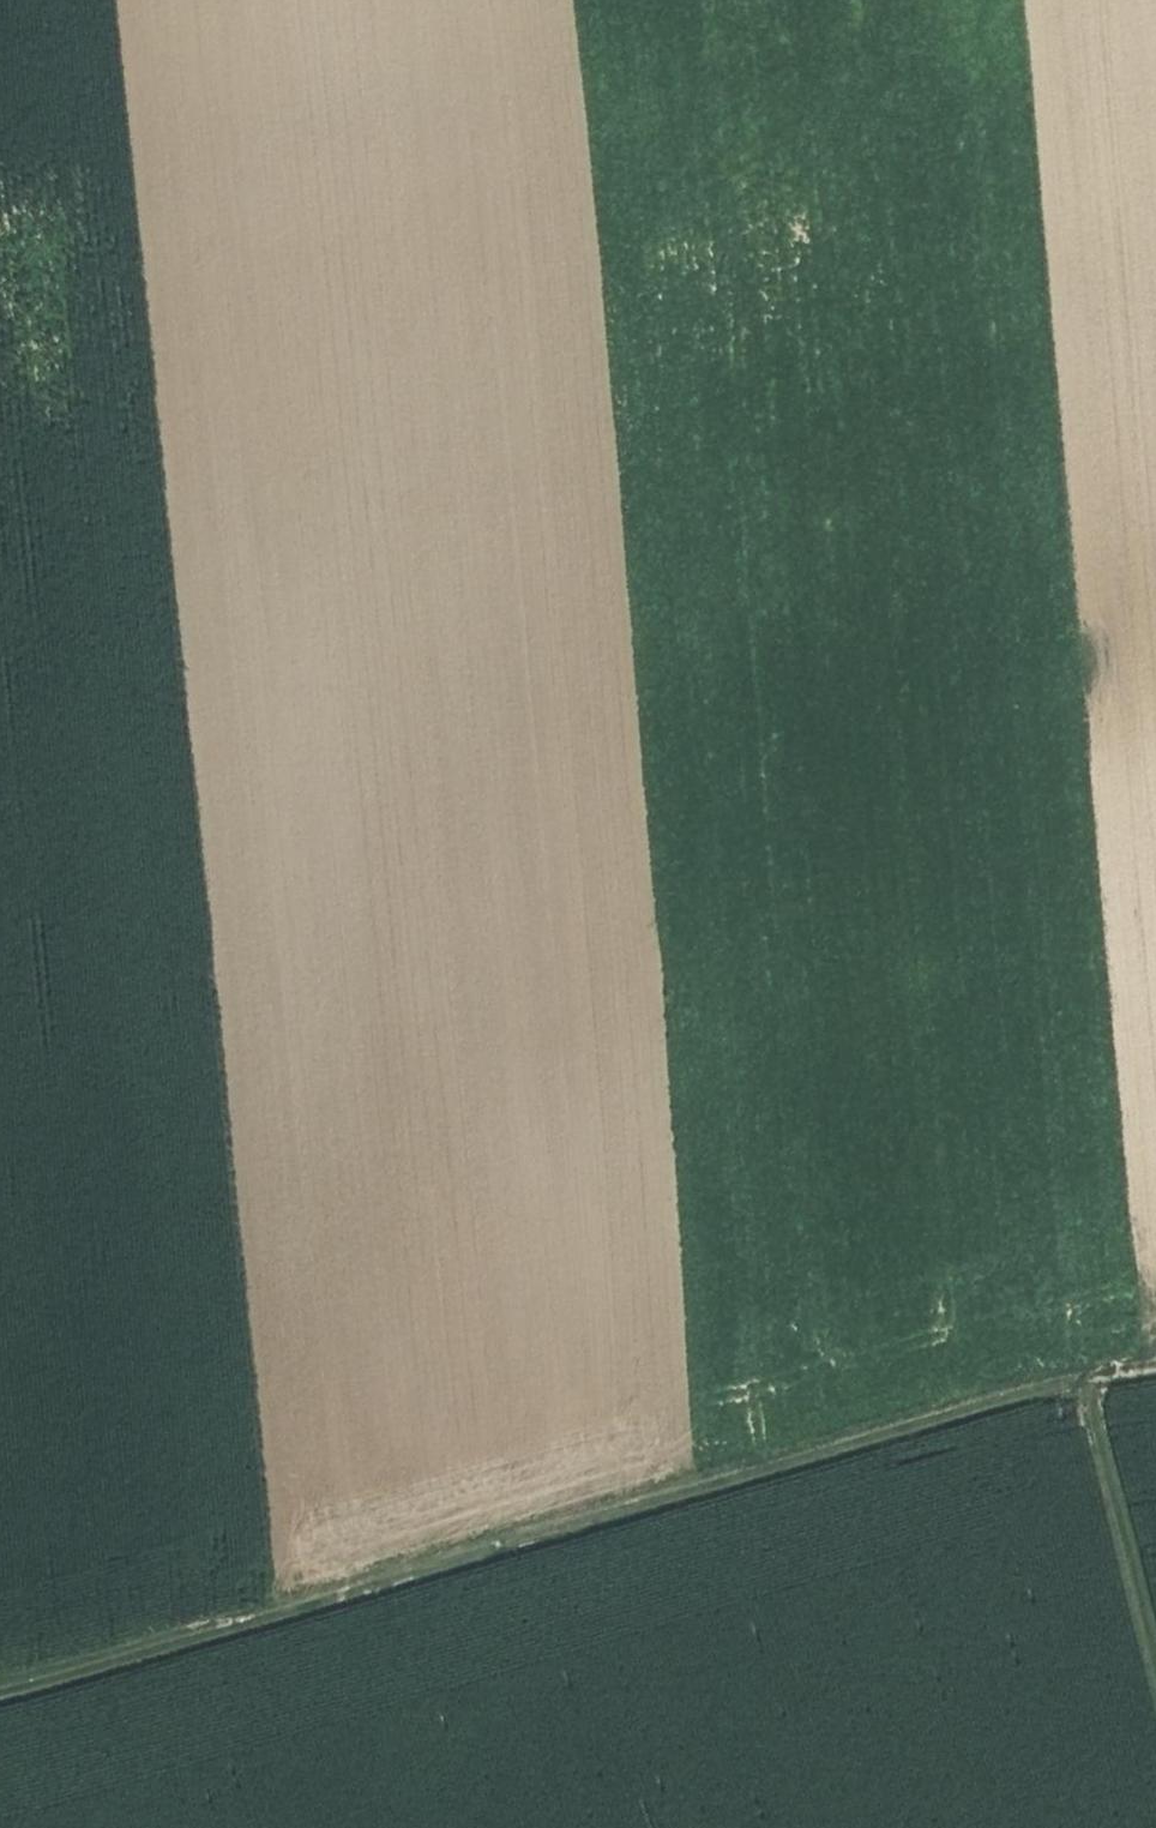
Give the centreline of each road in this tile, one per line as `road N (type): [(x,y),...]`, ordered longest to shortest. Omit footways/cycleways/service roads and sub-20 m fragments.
road 1 (track): [(0,1685),(705,1476),(1088,1374)]
road 2 (track): [(1155,1643),(1088,1374)]

